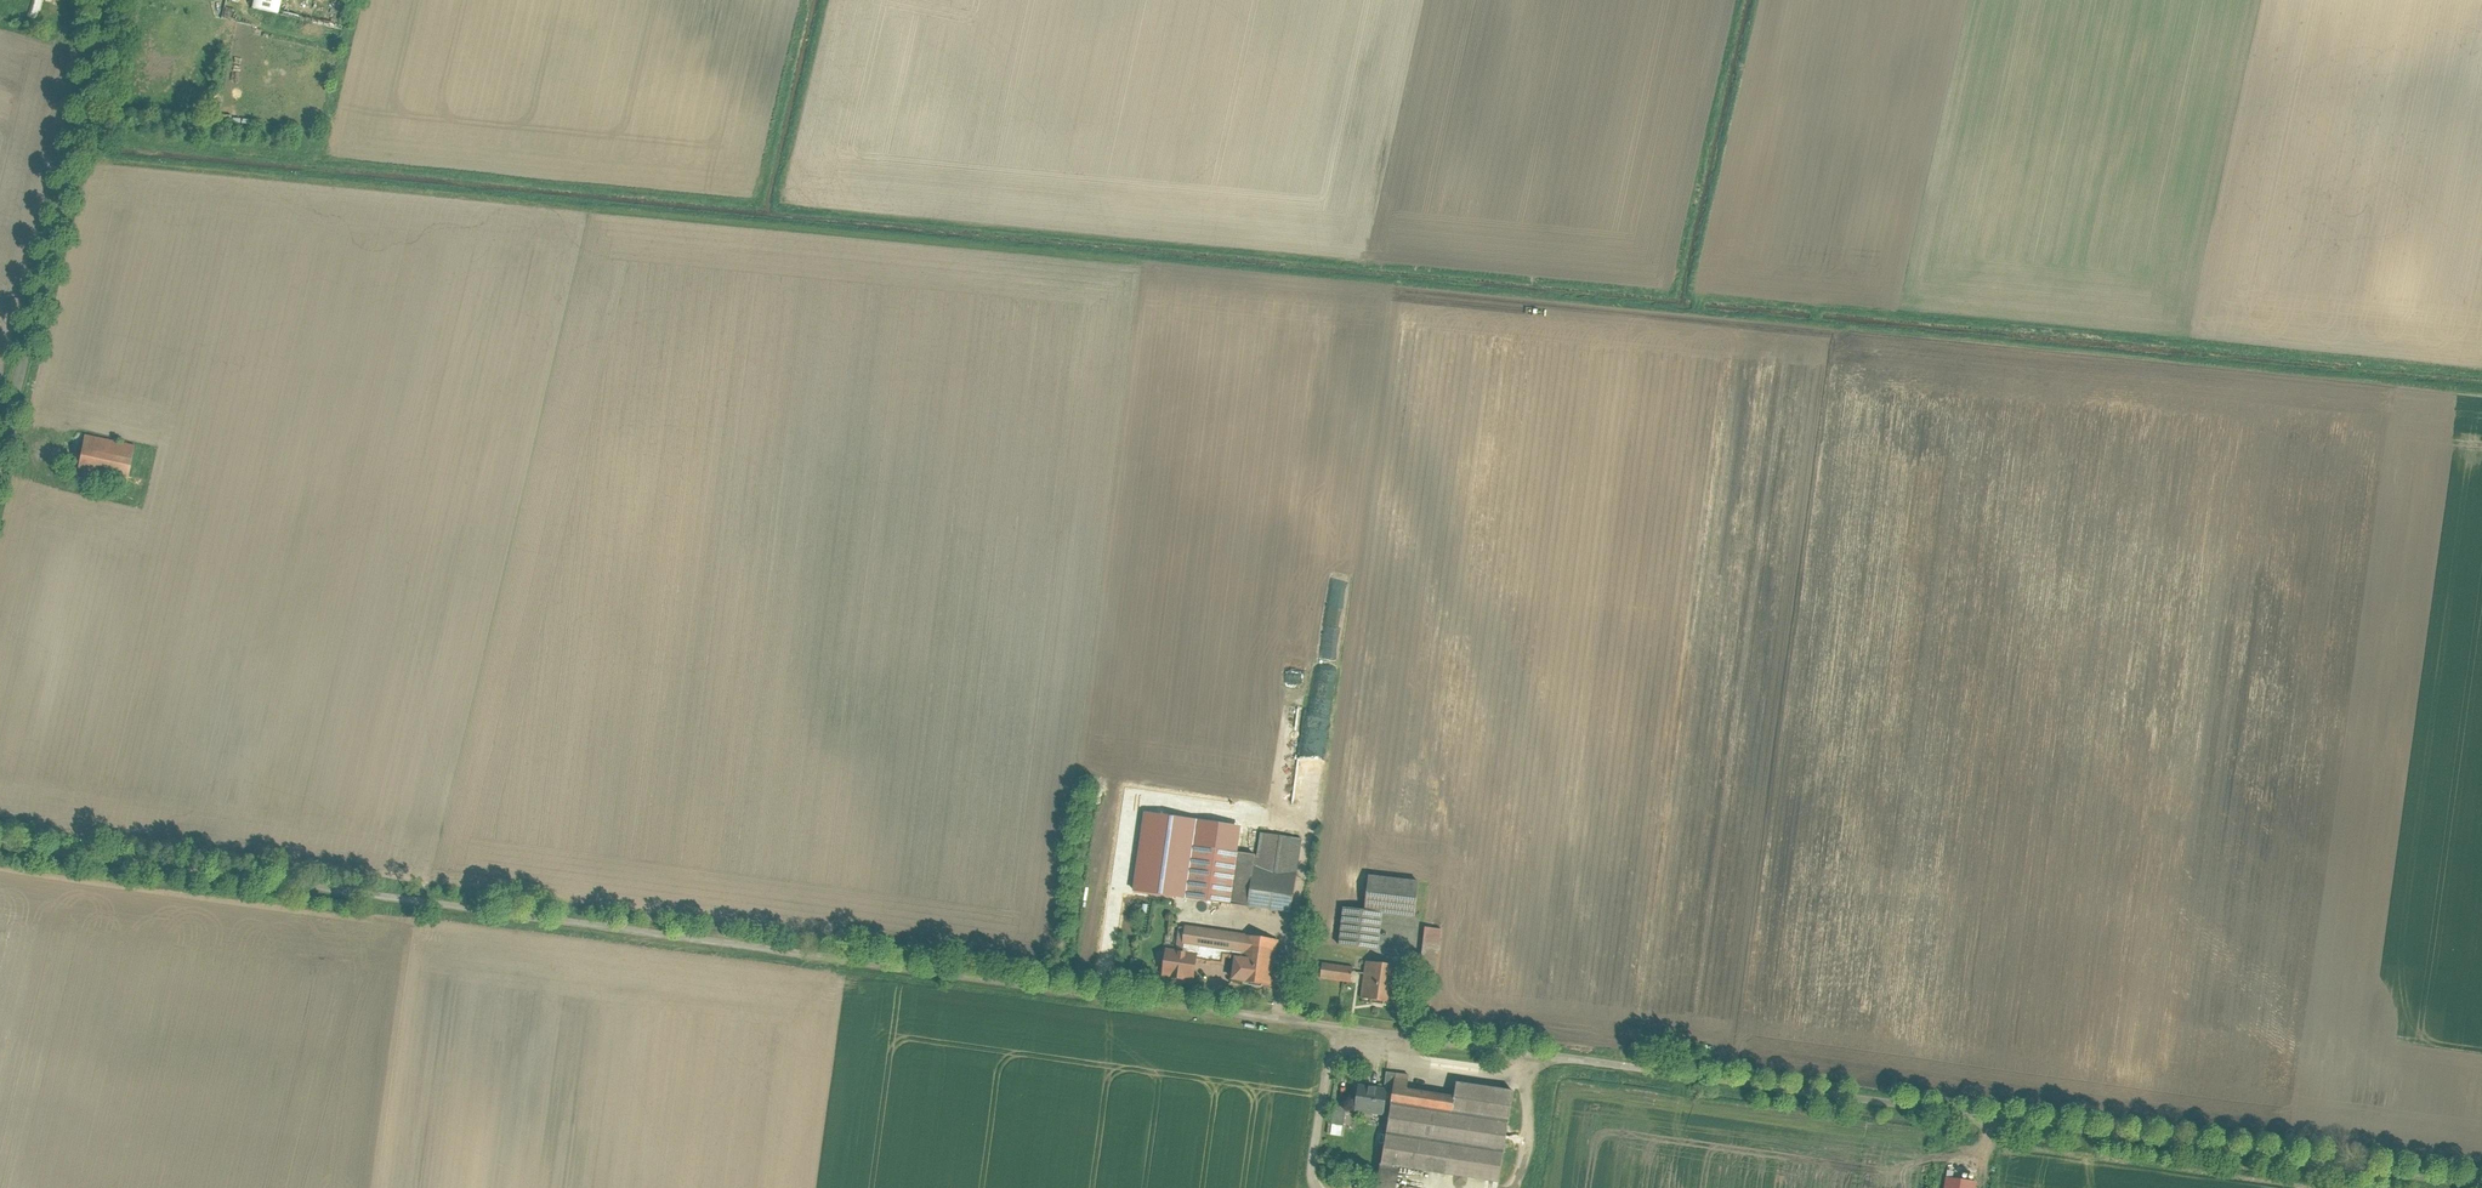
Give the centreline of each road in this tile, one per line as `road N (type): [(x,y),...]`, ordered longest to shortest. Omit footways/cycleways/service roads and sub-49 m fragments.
road 1 (unclassified): [(2481,1183),(0,837)]
road 2 (unclassified): [(108,0),(0,438)]

